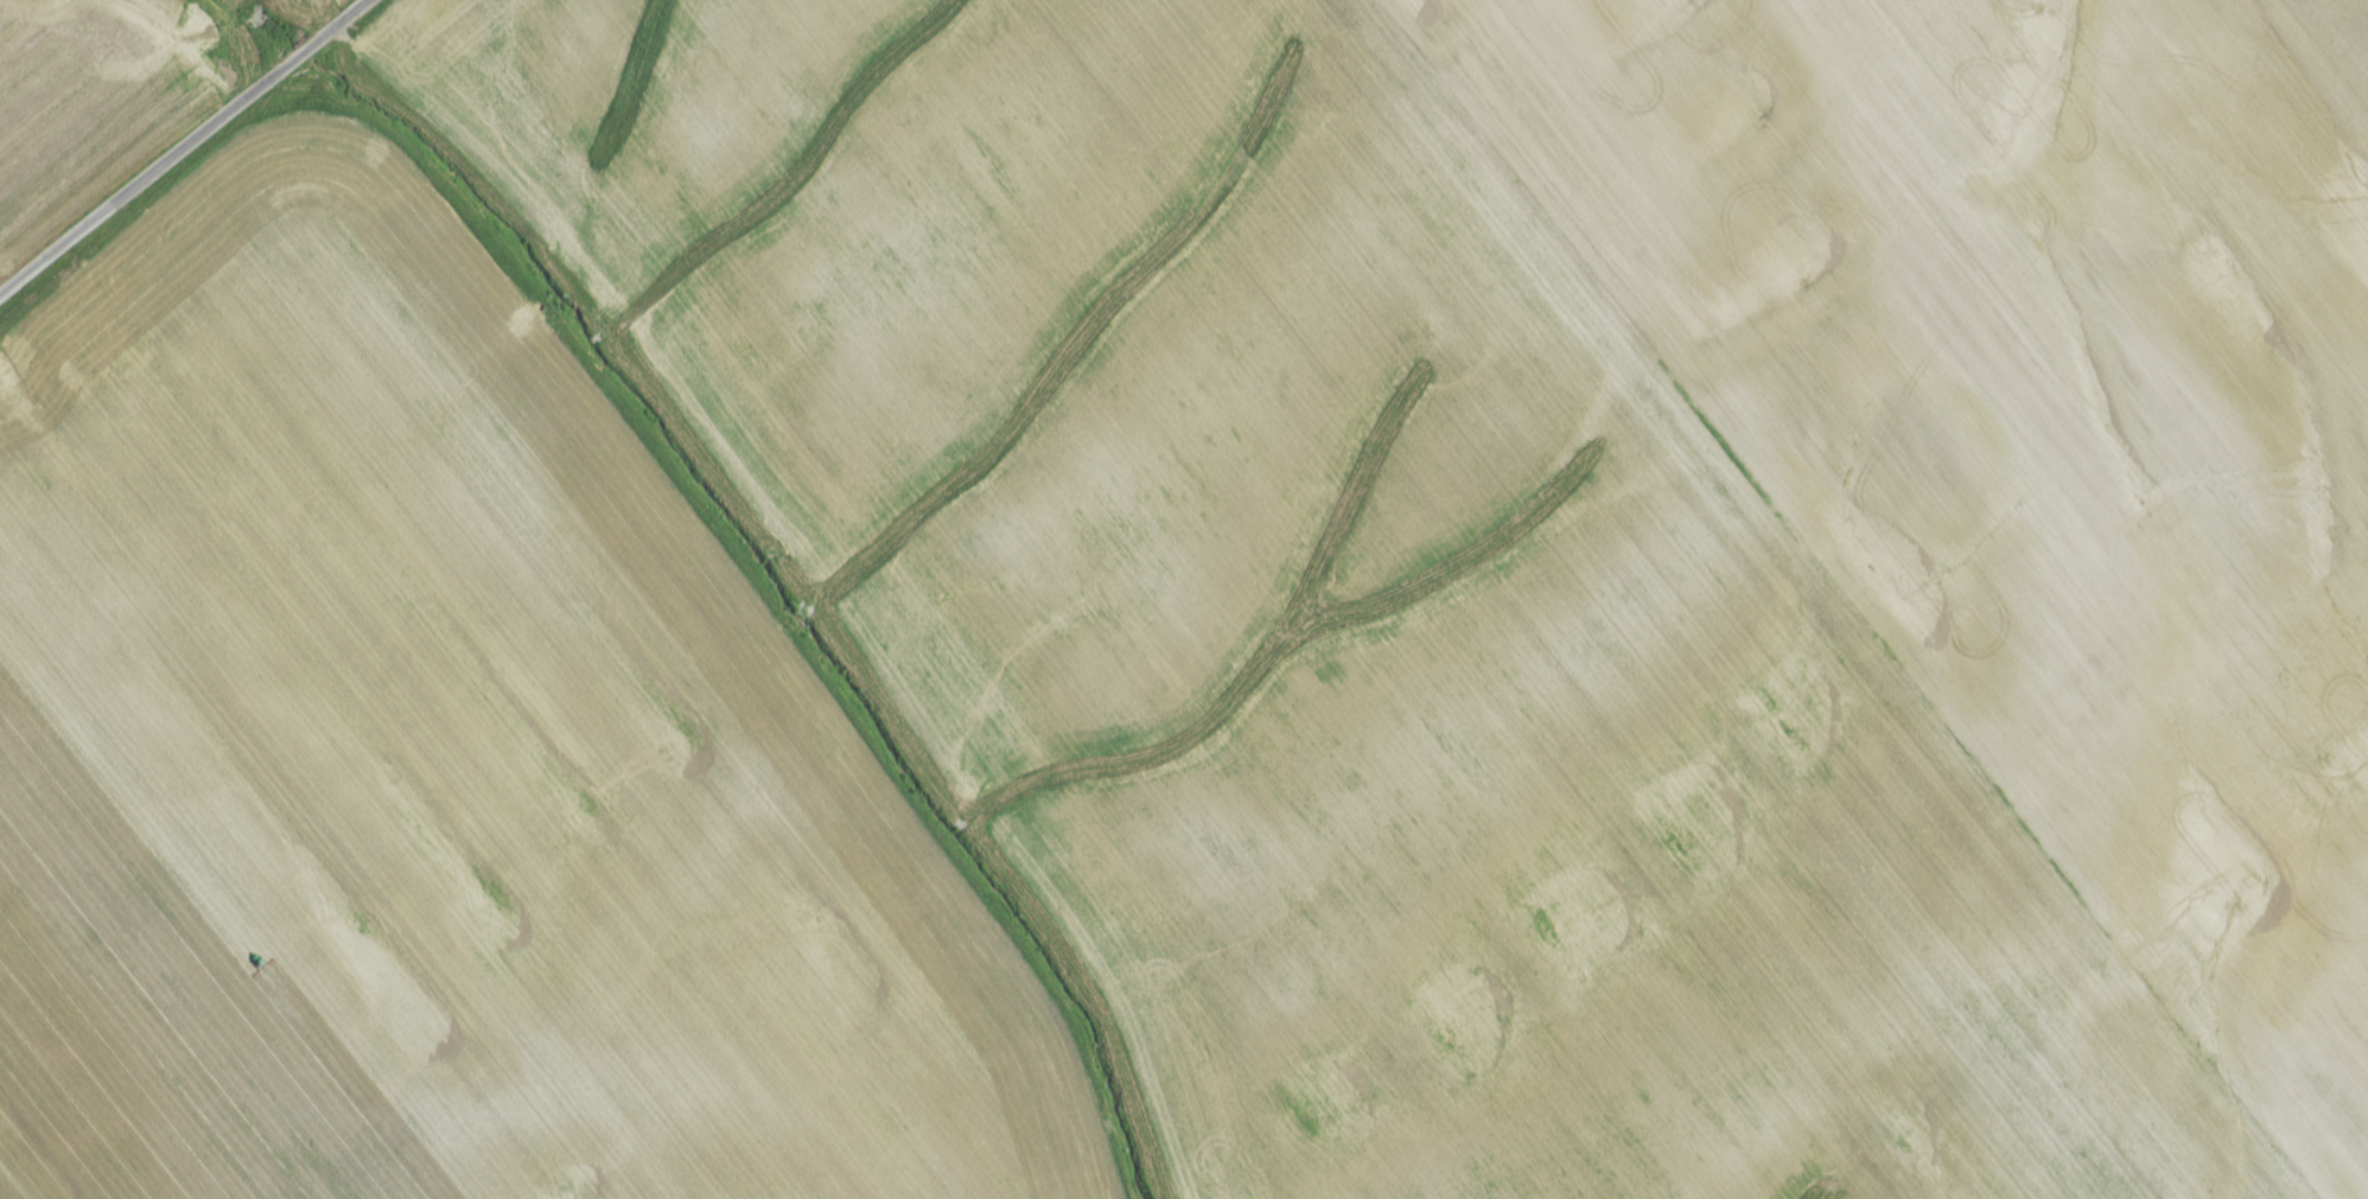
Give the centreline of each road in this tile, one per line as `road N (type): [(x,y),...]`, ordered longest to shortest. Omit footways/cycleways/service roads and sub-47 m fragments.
road 1 (residential): [(0,303),(370,0)]

